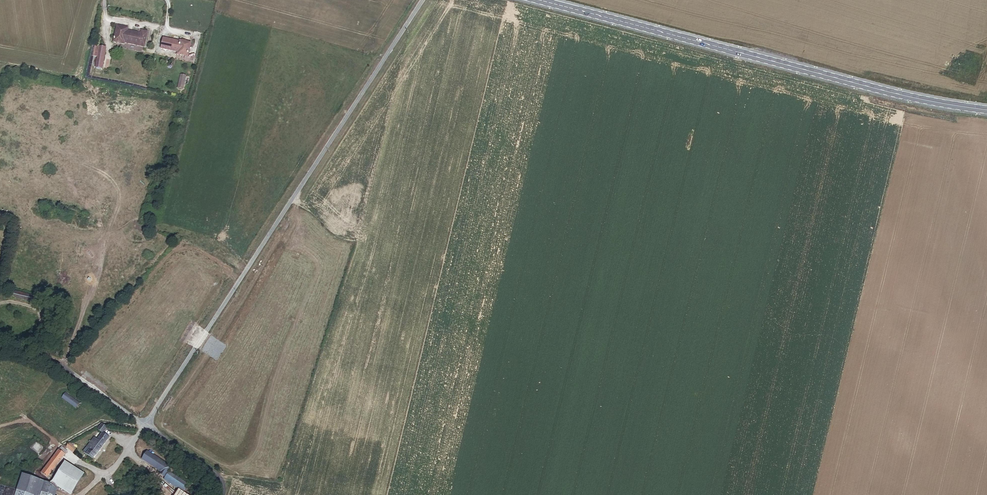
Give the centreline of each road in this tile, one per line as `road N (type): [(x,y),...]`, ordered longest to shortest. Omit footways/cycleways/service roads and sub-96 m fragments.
road 1 (unclassified): [(145,425),(422,0)]
road 2 (secondary): [(986,111),(538,0)]
road 3 (unclassified): [(145,425),(51,361),(0,345)]

